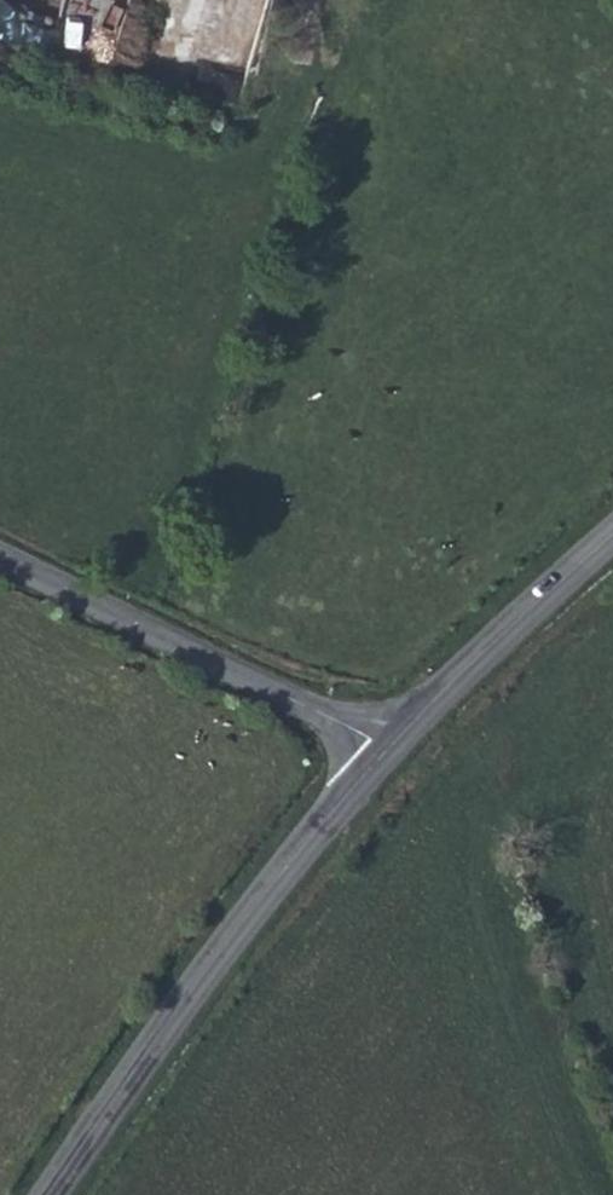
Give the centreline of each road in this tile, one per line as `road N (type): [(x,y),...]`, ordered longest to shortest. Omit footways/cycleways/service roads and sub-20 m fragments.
road 1 (tertiary): [(48,1194),(273,887),(384,754)]
road 2 (unclassified): [(384,754),(0,555)]
road 3 (tertiary): [(384,754),(612,538)]

